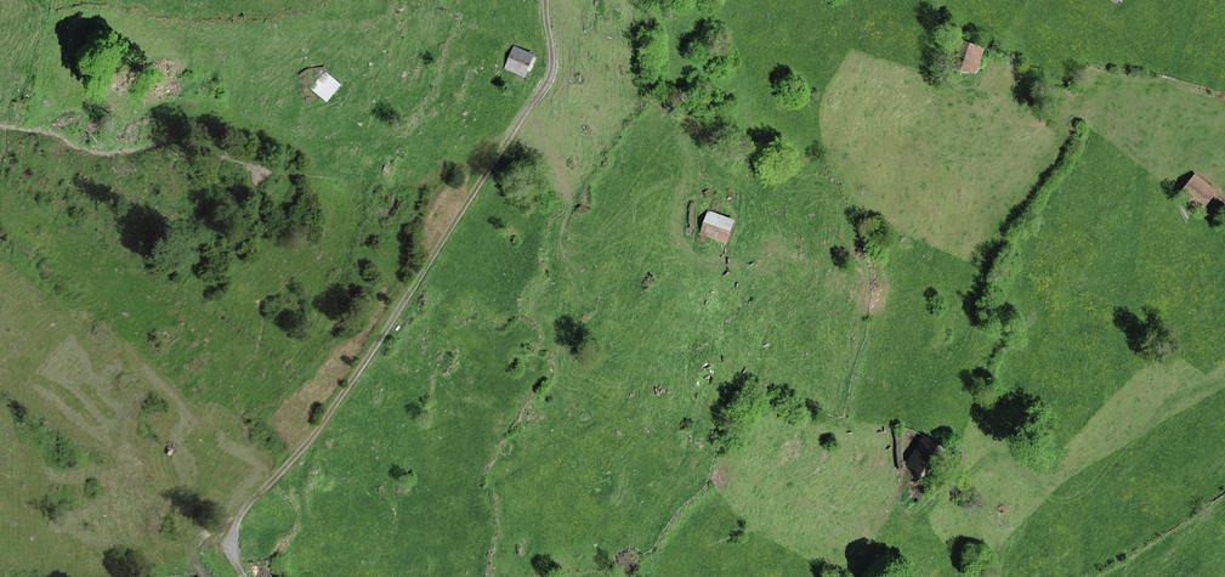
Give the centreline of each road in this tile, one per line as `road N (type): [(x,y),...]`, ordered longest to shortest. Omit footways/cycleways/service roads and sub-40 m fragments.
road 1 (track): [(558,280),(571,206),(549,158),(538,93)]
road 2 (track): [(324,576),(313,567),(302,508),(314,436)]

